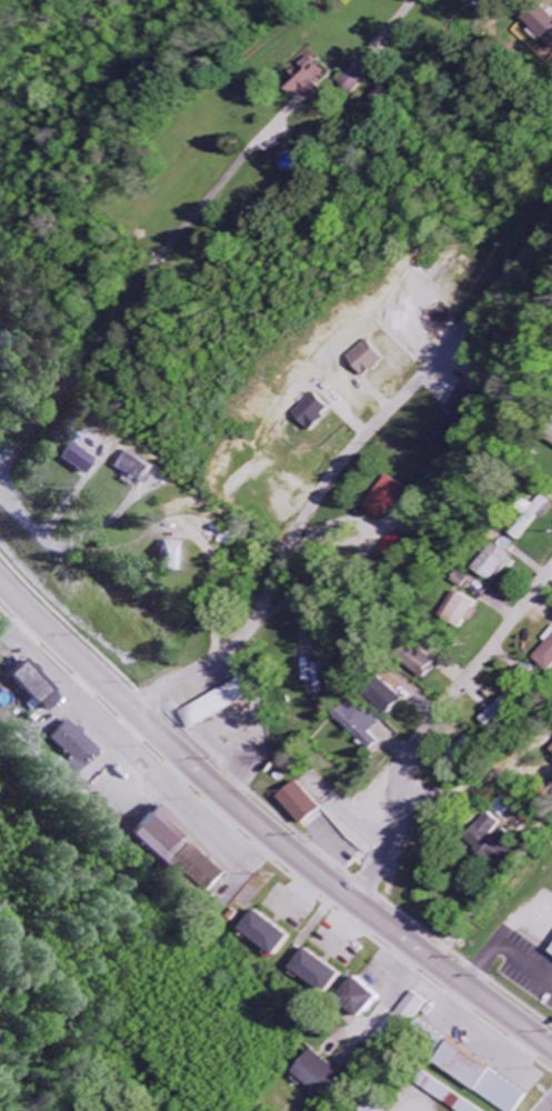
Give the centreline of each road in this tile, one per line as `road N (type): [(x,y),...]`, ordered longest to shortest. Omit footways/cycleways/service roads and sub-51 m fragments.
road 1 (primary): [(551,1049),(268,839),(0,588)]
road 2 (residential): [(130,712),(247,635),(331,481),(551,220)]
road 3 (residential): [(272,157),(194,200),(110,302),(74,399),(0,477)]
road 4 (residential): [(304,869),(551,573)]
road 5 (residential): [(0,525),(303,523)]

